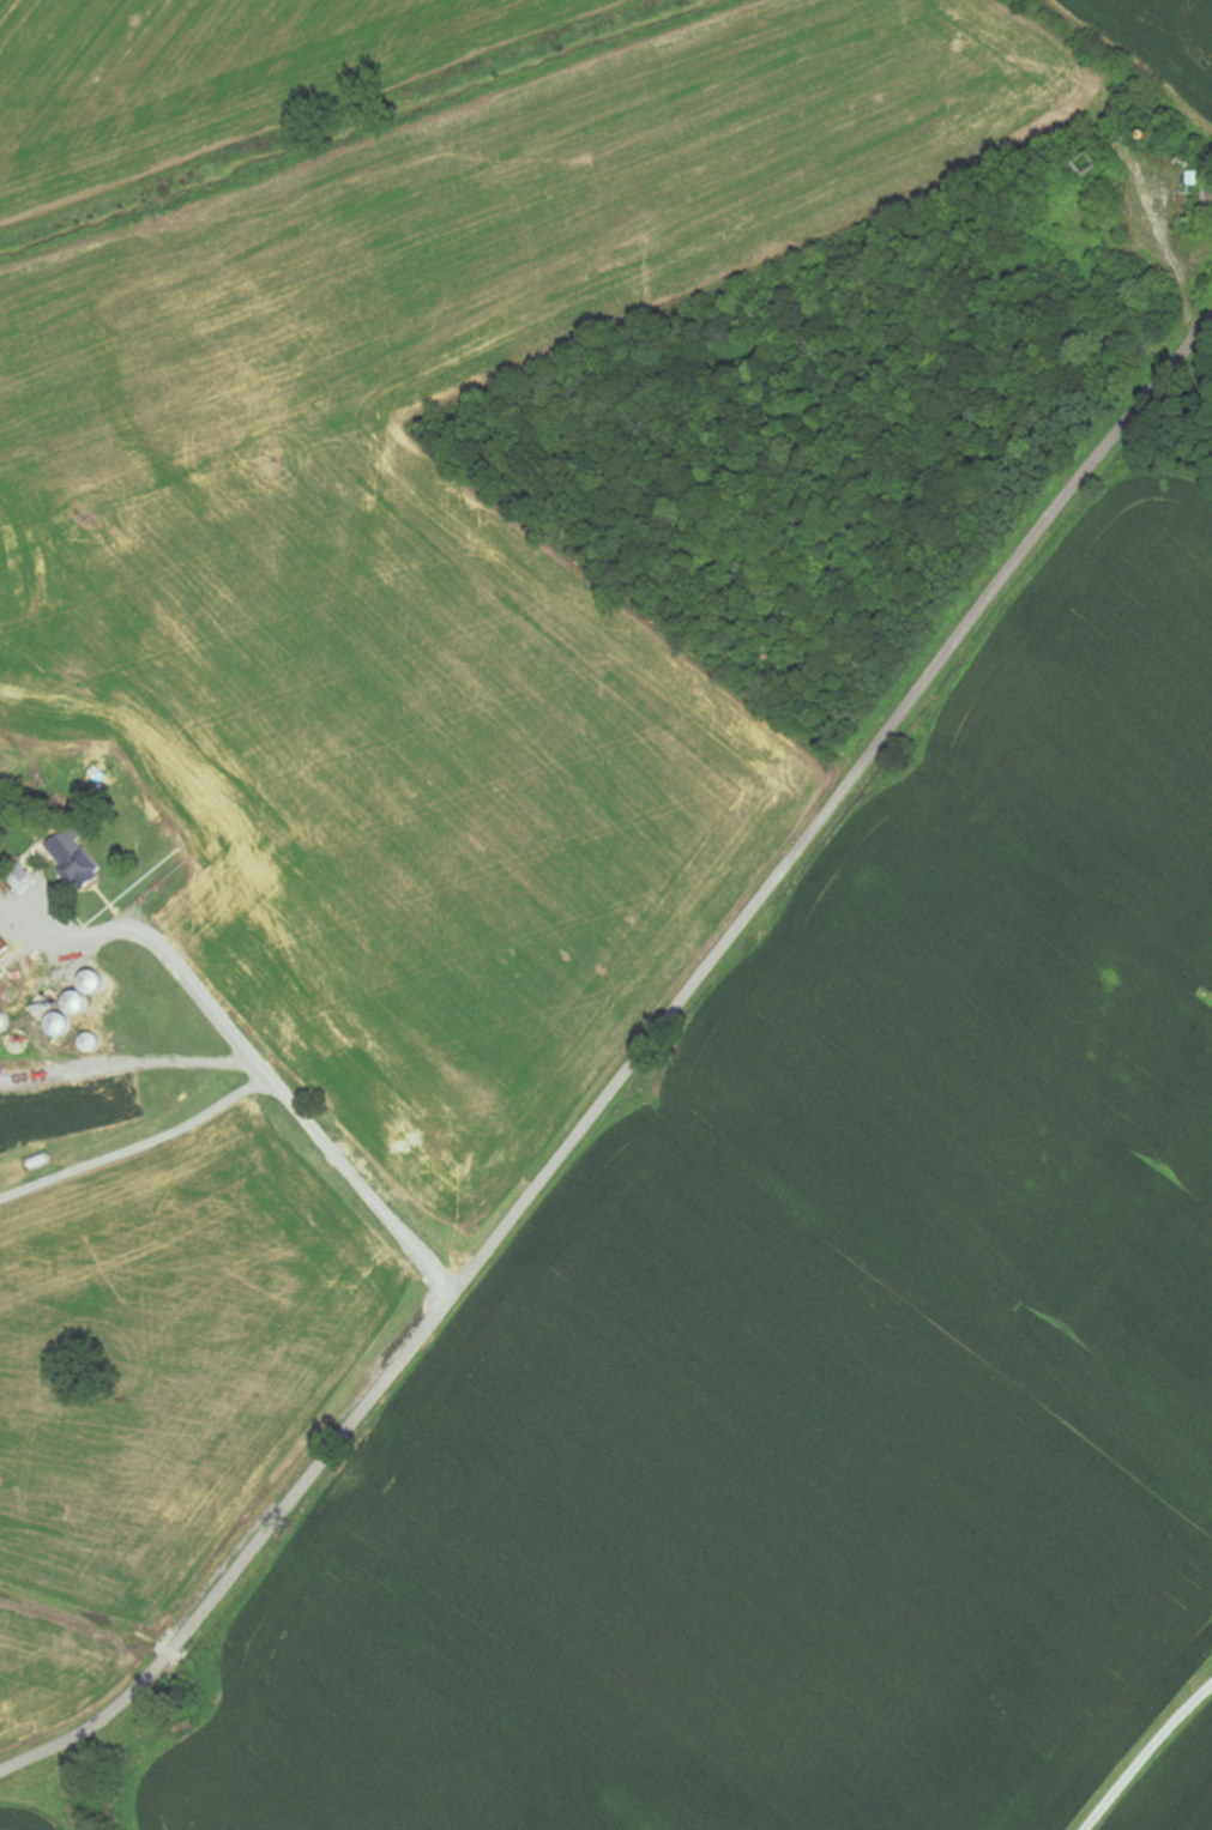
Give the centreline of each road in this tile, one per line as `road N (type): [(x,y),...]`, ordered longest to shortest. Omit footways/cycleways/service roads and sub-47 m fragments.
road 1 (residential): [(0,1774),(116,1708),(186,1638),(1211,318)]
road 2 (residential): [(448,1305),(165,935),(89,917),(0,882)]
road 3 (residential): [(1063,1829),(1211,1631)]

